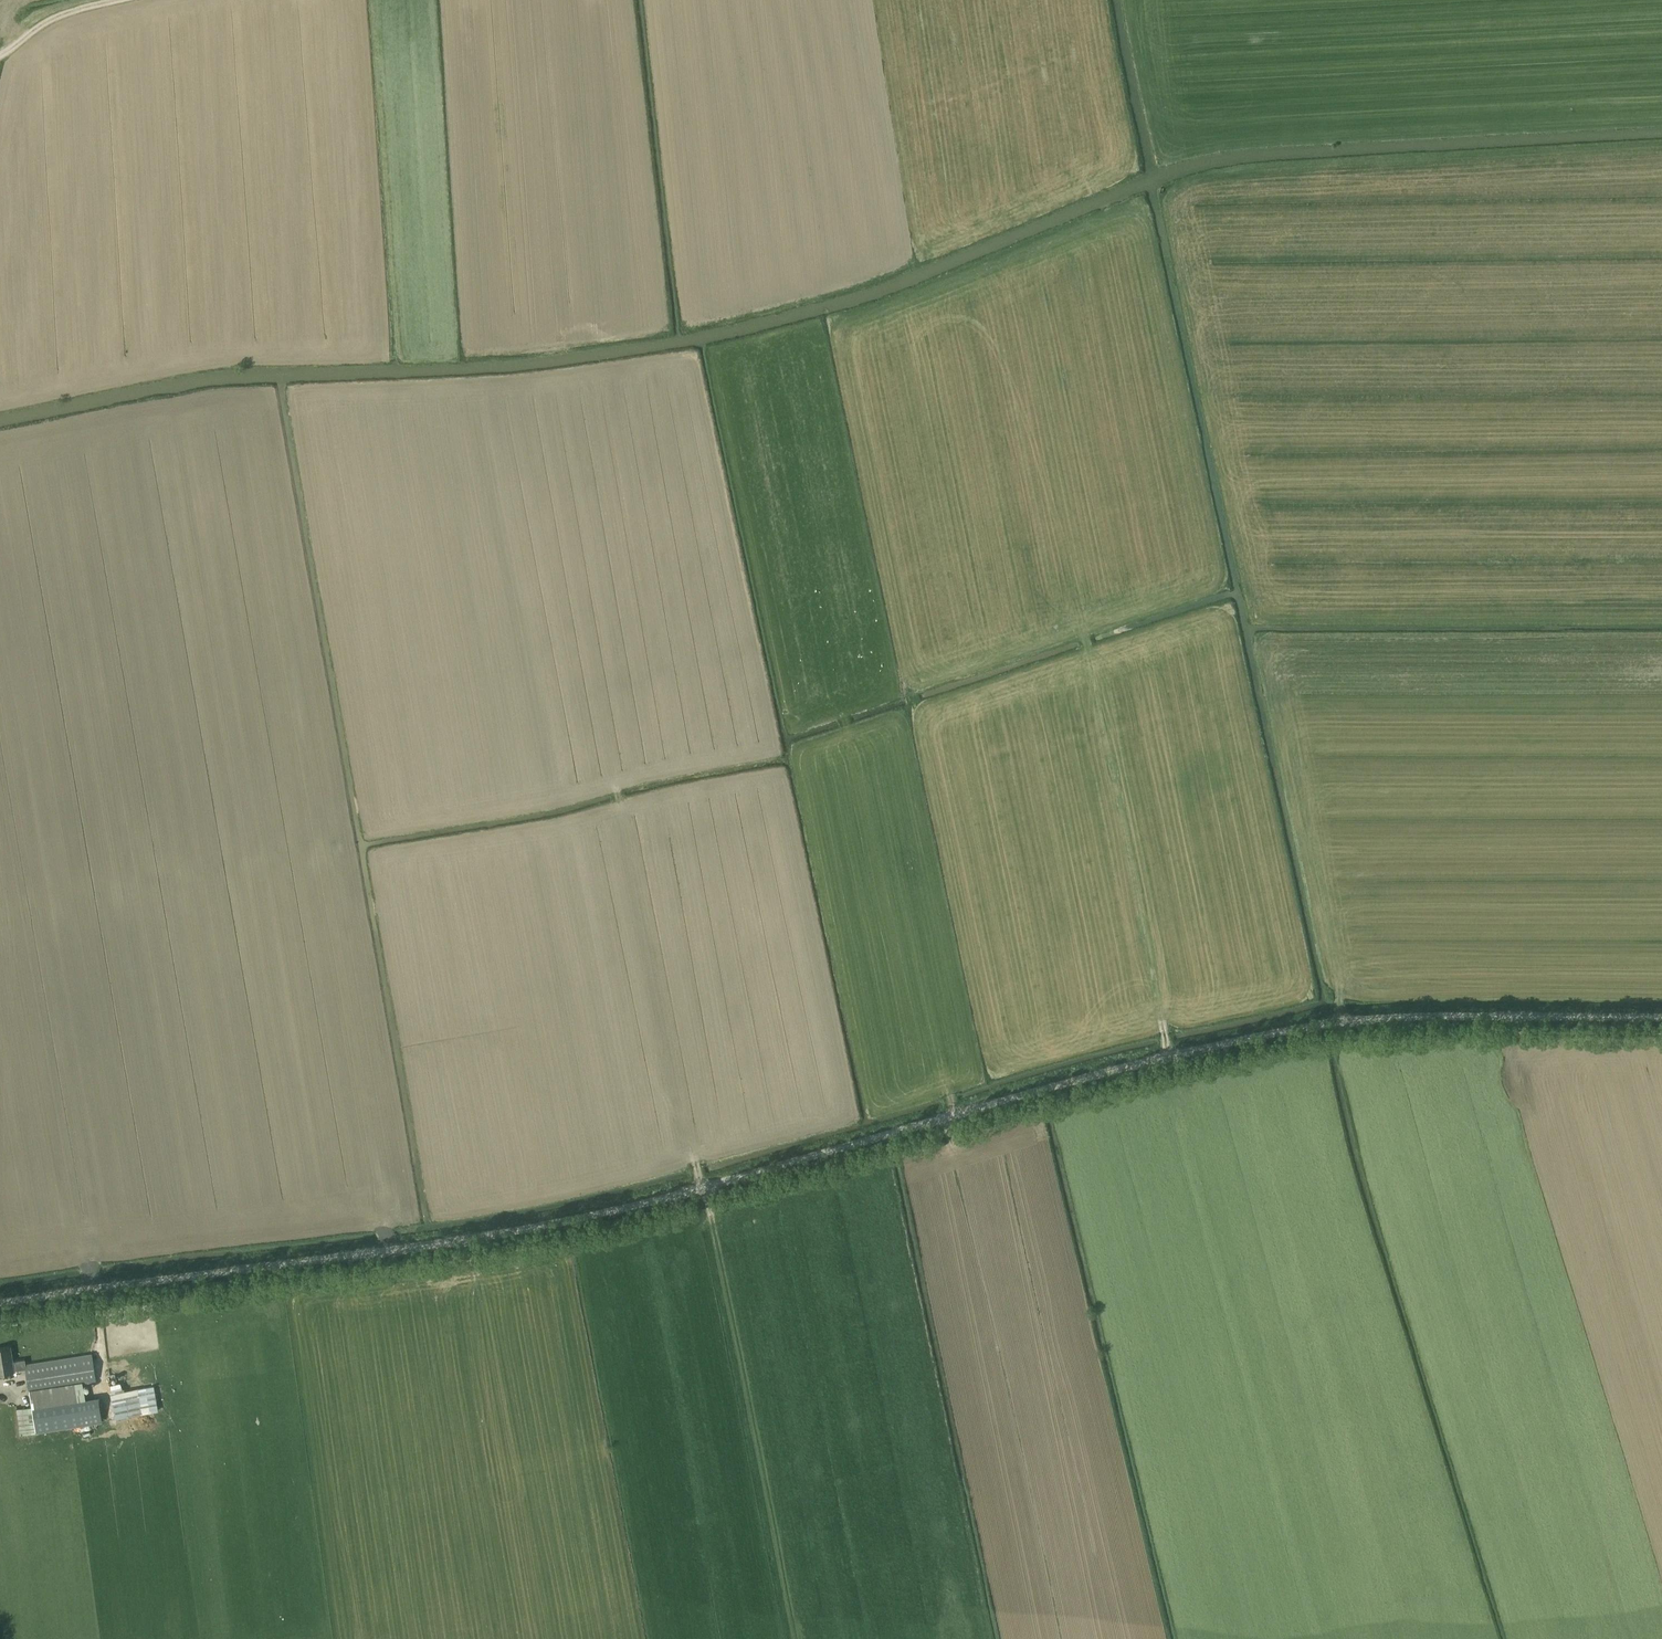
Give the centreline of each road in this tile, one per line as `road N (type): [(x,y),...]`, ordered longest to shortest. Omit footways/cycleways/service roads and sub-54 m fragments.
road 1 (unclassified): [(0,1303),(577,1219),(1097,1075),(1322,1024),(1661,1017)]
road 2 (track): [(337,832),(389,1251)]
road 3 (track): [(0,56),(56,17),(120,0)]

